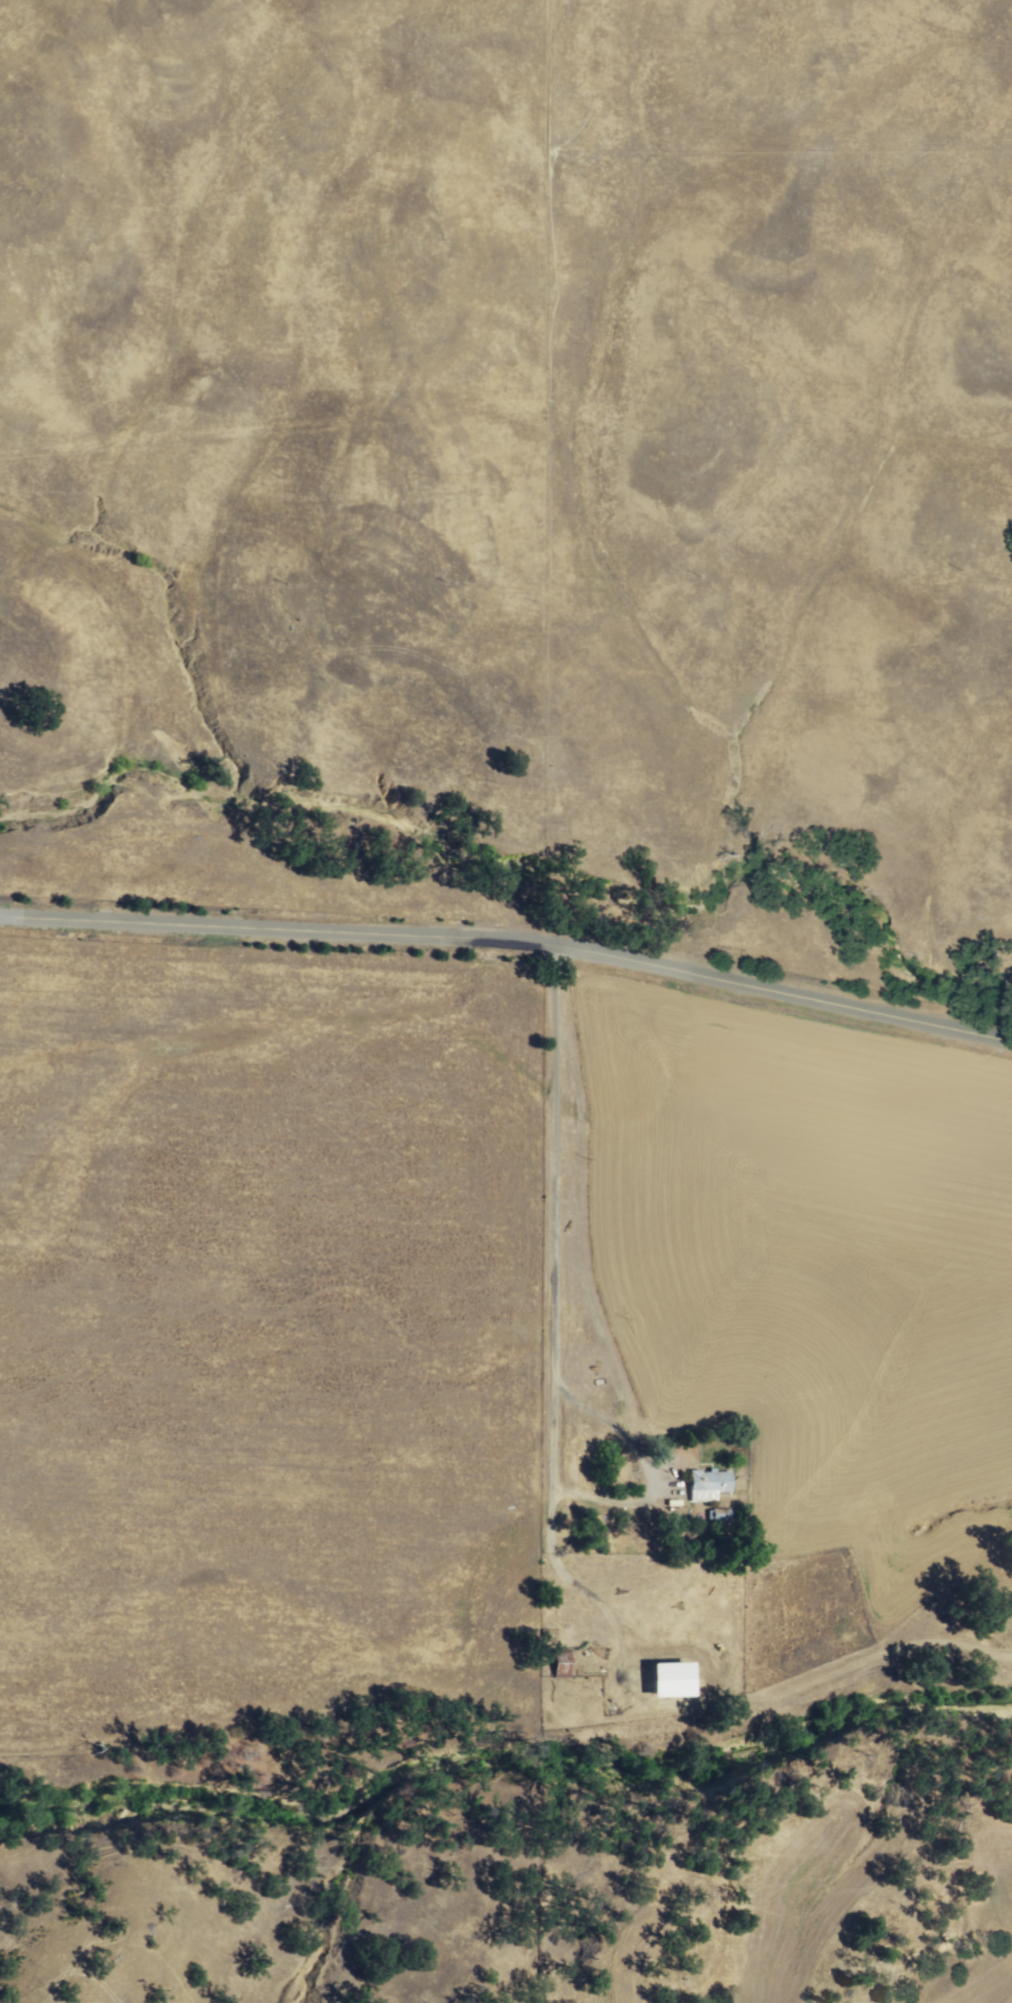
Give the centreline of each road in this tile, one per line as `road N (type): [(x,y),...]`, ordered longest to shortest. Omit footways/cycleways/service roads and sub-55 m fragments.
road 1 (residential): [(1011,1039),(557,943),(0,917)]

